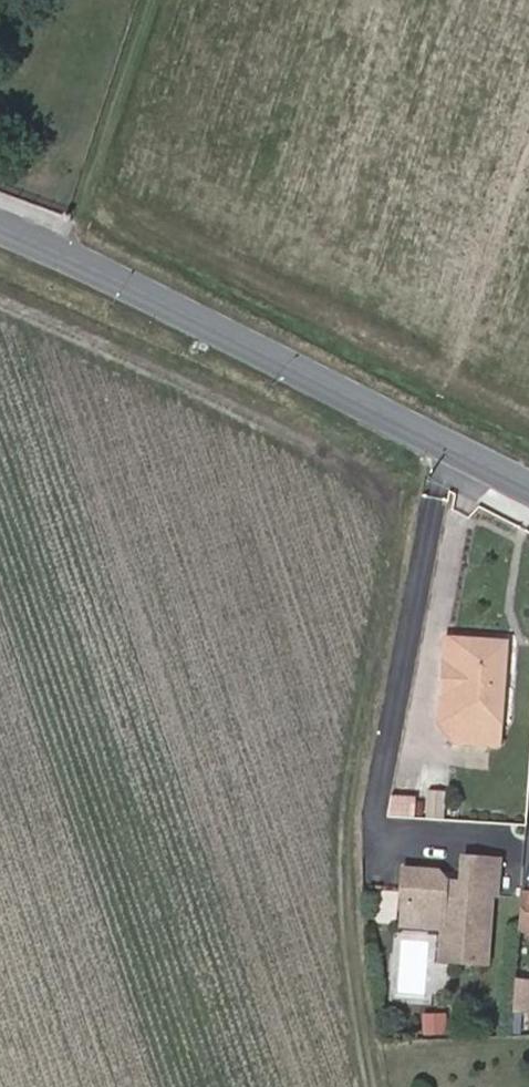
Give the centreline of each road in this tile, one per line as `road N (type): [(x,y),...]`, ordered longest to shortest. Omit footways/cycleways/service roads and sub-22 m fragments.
road 1 (tertiary): [(528,485),(0,228)]

